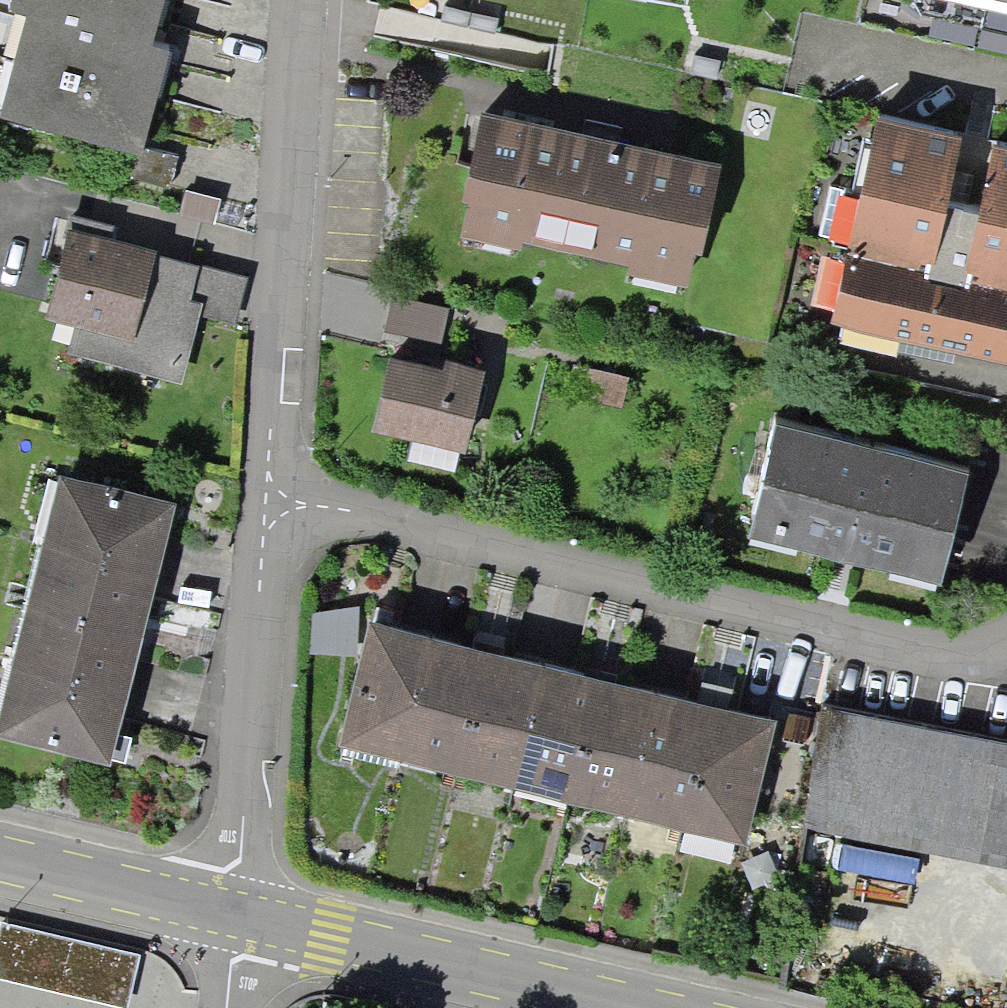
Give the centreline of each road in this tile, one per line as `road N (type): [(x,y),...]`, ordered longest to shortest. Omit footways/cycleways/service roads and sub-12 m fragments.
road 1 (residential): [(267,522),(289,502),(923,654),(1006,645)]
road 2 (residential): [(305,0),(267,522)]
road 3 (tertiary): [(239,909),(641,1007)]
road 4 (residential): [(267,522),(239,909)]
road 5 (tertiary): [(0,854),(239,909)]

